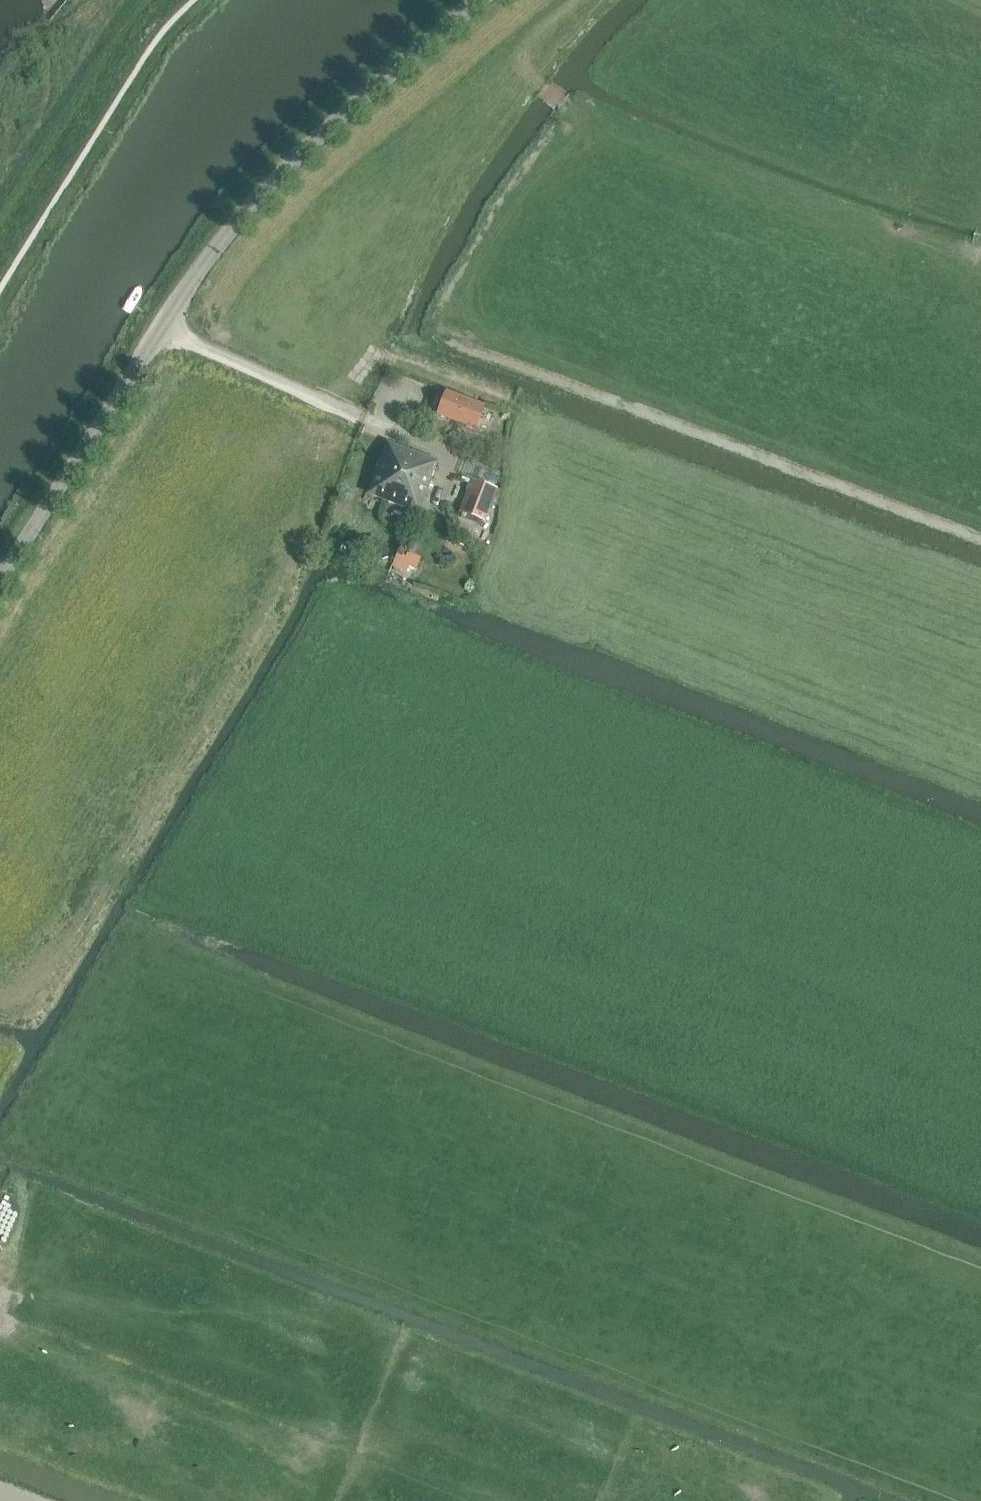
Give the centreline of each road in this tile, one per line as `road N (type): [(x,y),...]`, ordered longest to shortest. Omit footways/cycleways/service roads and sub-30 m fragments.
road 1 (unclassified): [(0,575),(200,270),(259,194),(477,0)]

